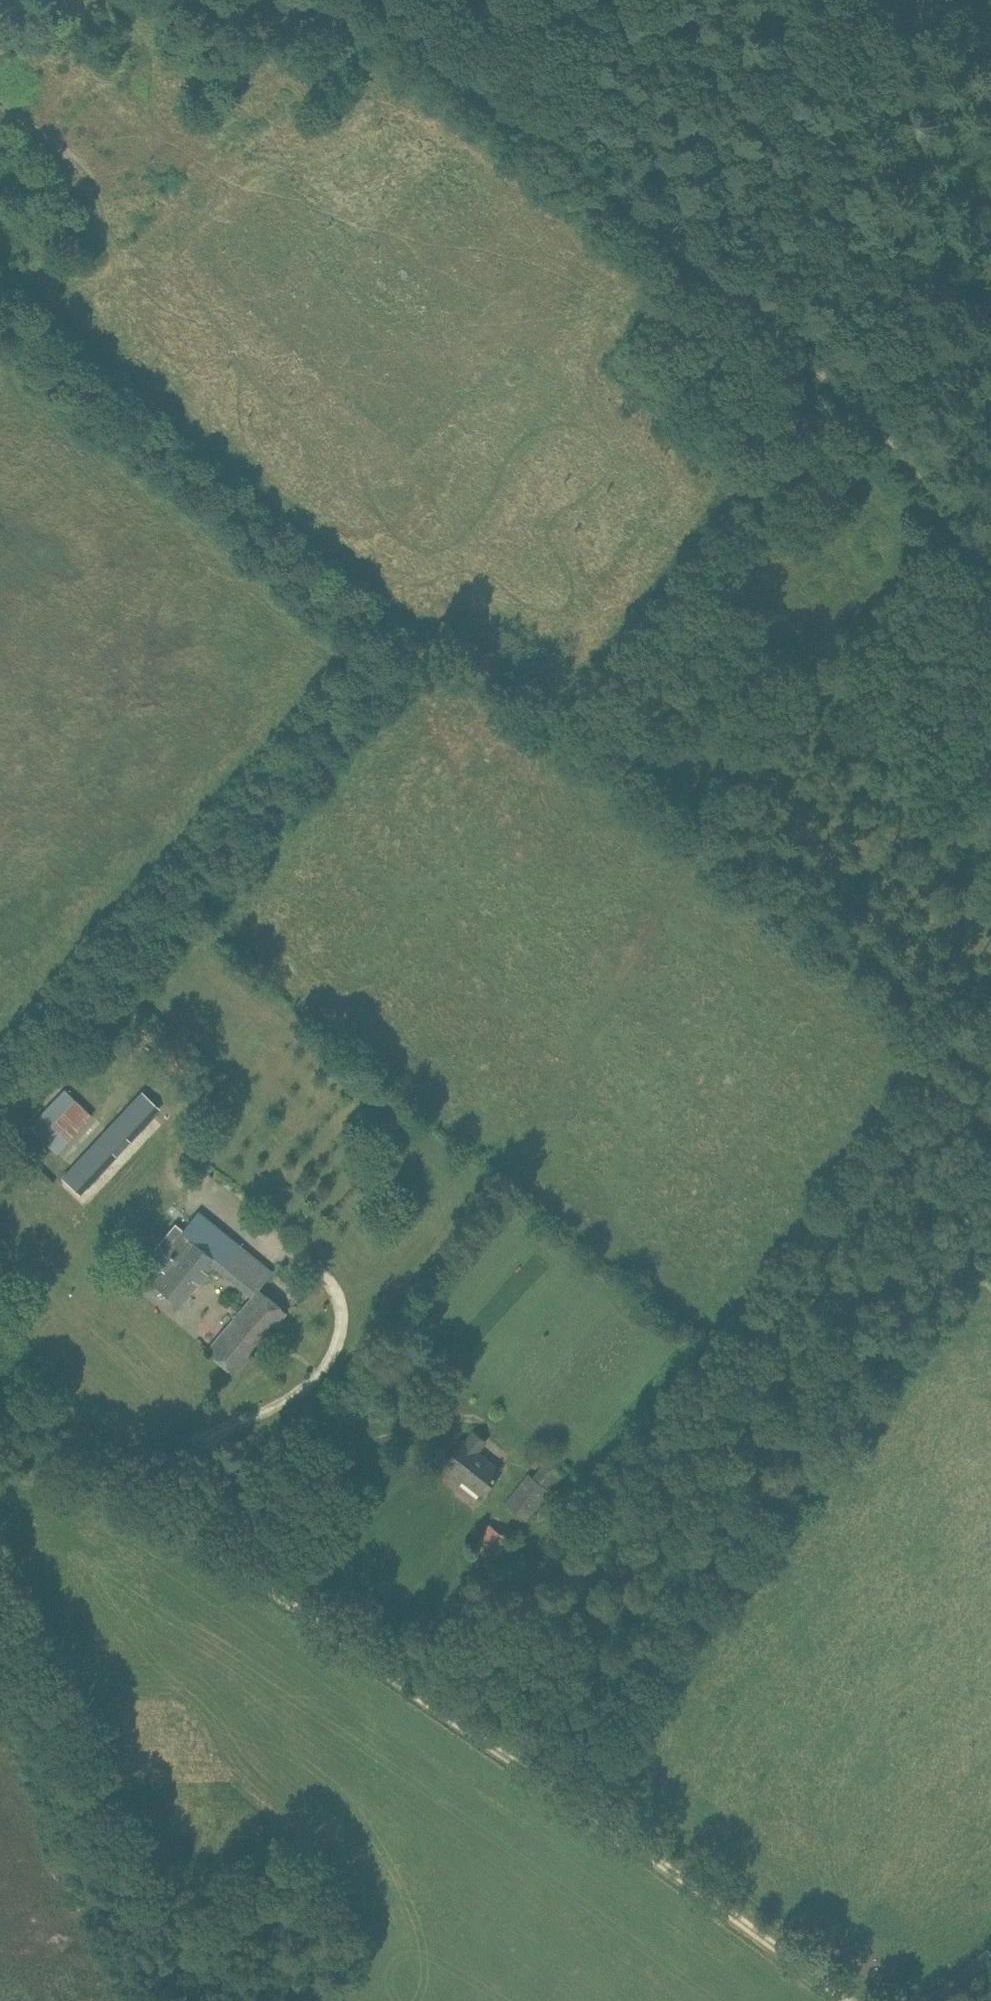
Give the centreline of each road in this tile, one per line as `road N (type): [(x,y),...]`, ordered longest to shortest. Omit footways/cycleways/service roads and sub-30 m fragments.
road 1 (residential): [(855,2000),(160,1505)]
road 2 (track): [(990,539),(643,197),(403,0)]

